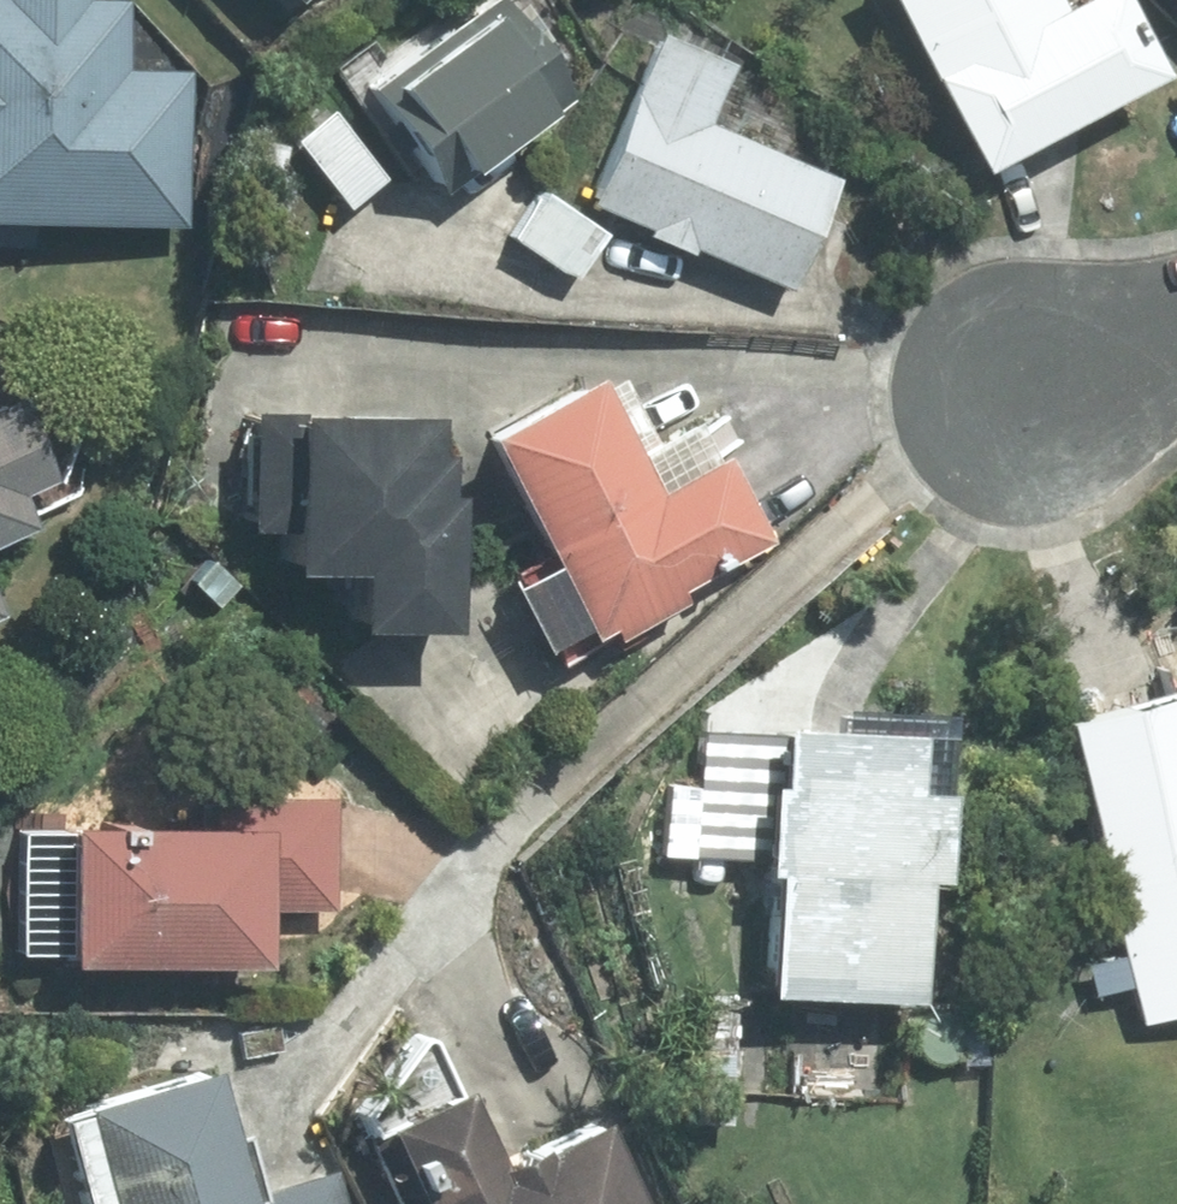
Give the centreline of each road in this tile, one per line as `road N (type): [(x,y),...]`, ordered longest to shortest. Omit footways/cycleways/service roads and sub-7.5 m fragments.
road 1 (residential): [(1031,388),(1176,331)]

